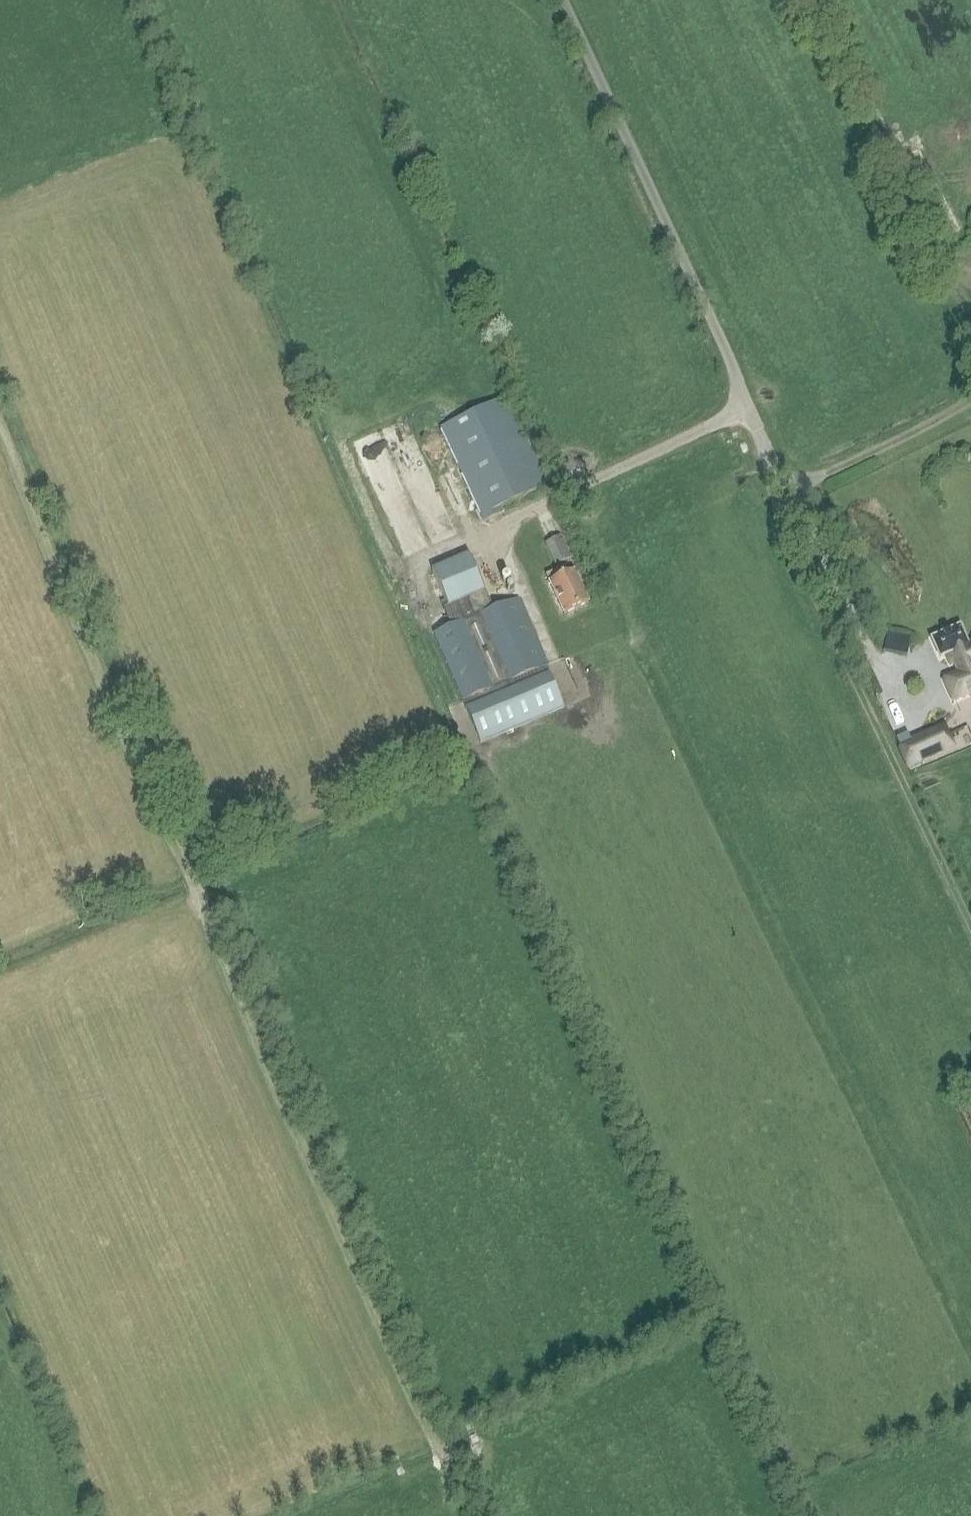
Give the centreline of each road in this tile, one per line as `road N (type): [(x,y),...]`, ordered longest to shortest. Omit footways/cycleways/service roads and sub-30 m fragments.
road 1 (unclassified): [(559,0),(741,387),(782,492)]

